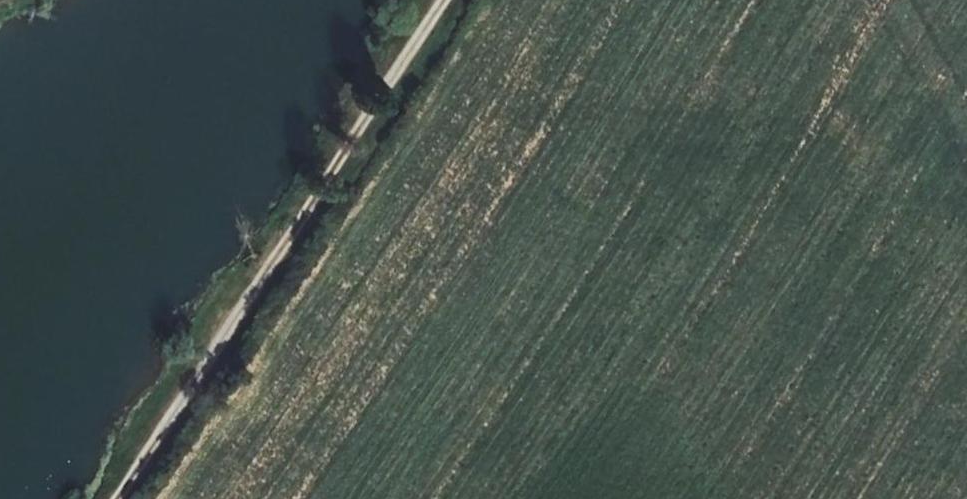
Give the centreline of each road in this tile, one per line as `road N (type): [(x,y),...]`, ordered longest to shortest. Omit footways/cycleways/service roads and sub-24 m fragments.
road 1 (track): [(123,498),(451,0)]

